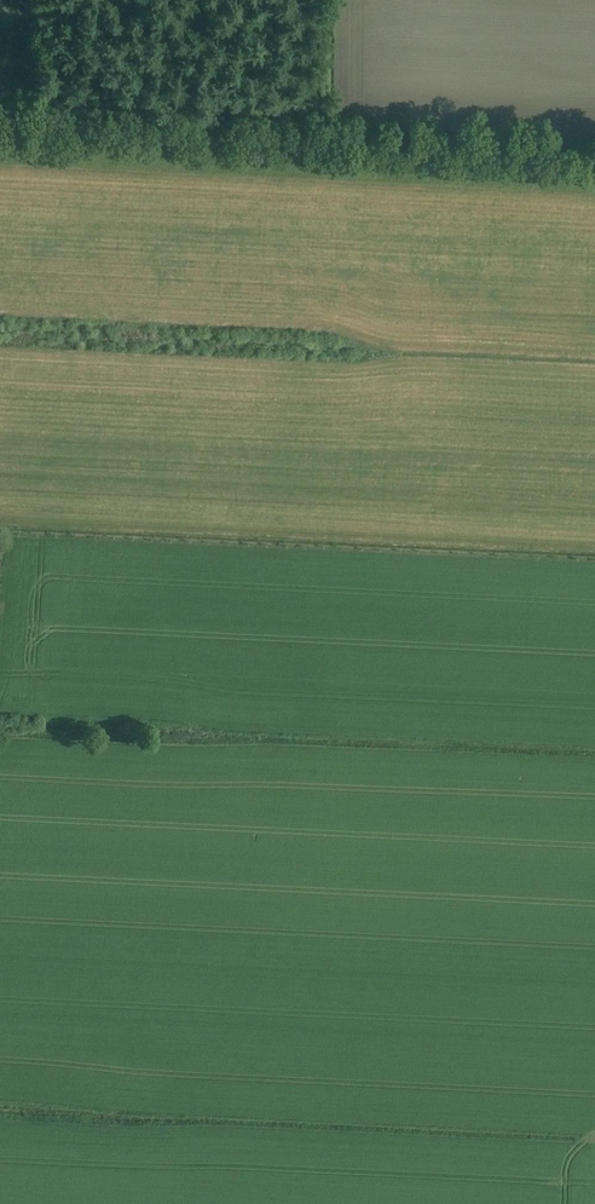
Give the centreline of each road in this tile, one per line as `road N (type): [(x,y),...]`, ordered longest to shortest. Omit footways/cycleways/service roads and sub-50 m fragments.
road 1 (track): [(0,123),(594,152)]
road 2 (track): [(0,728),(594,751)]

